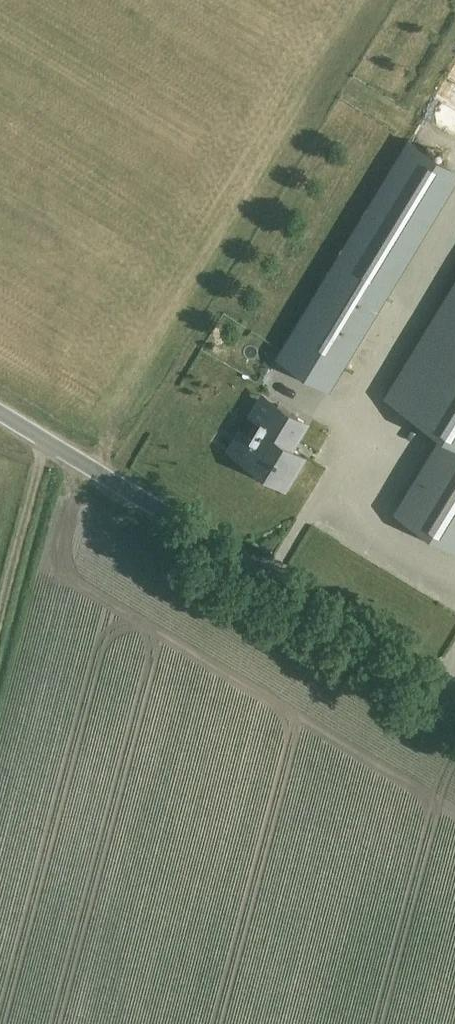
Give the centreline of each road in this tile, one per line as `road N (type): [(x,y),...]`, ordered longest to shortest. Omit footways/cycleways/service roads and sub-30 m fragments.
road 1 (unclassified): [(454,686),(0,414)]
road 2 (track): [(49,444),(0,624)]

